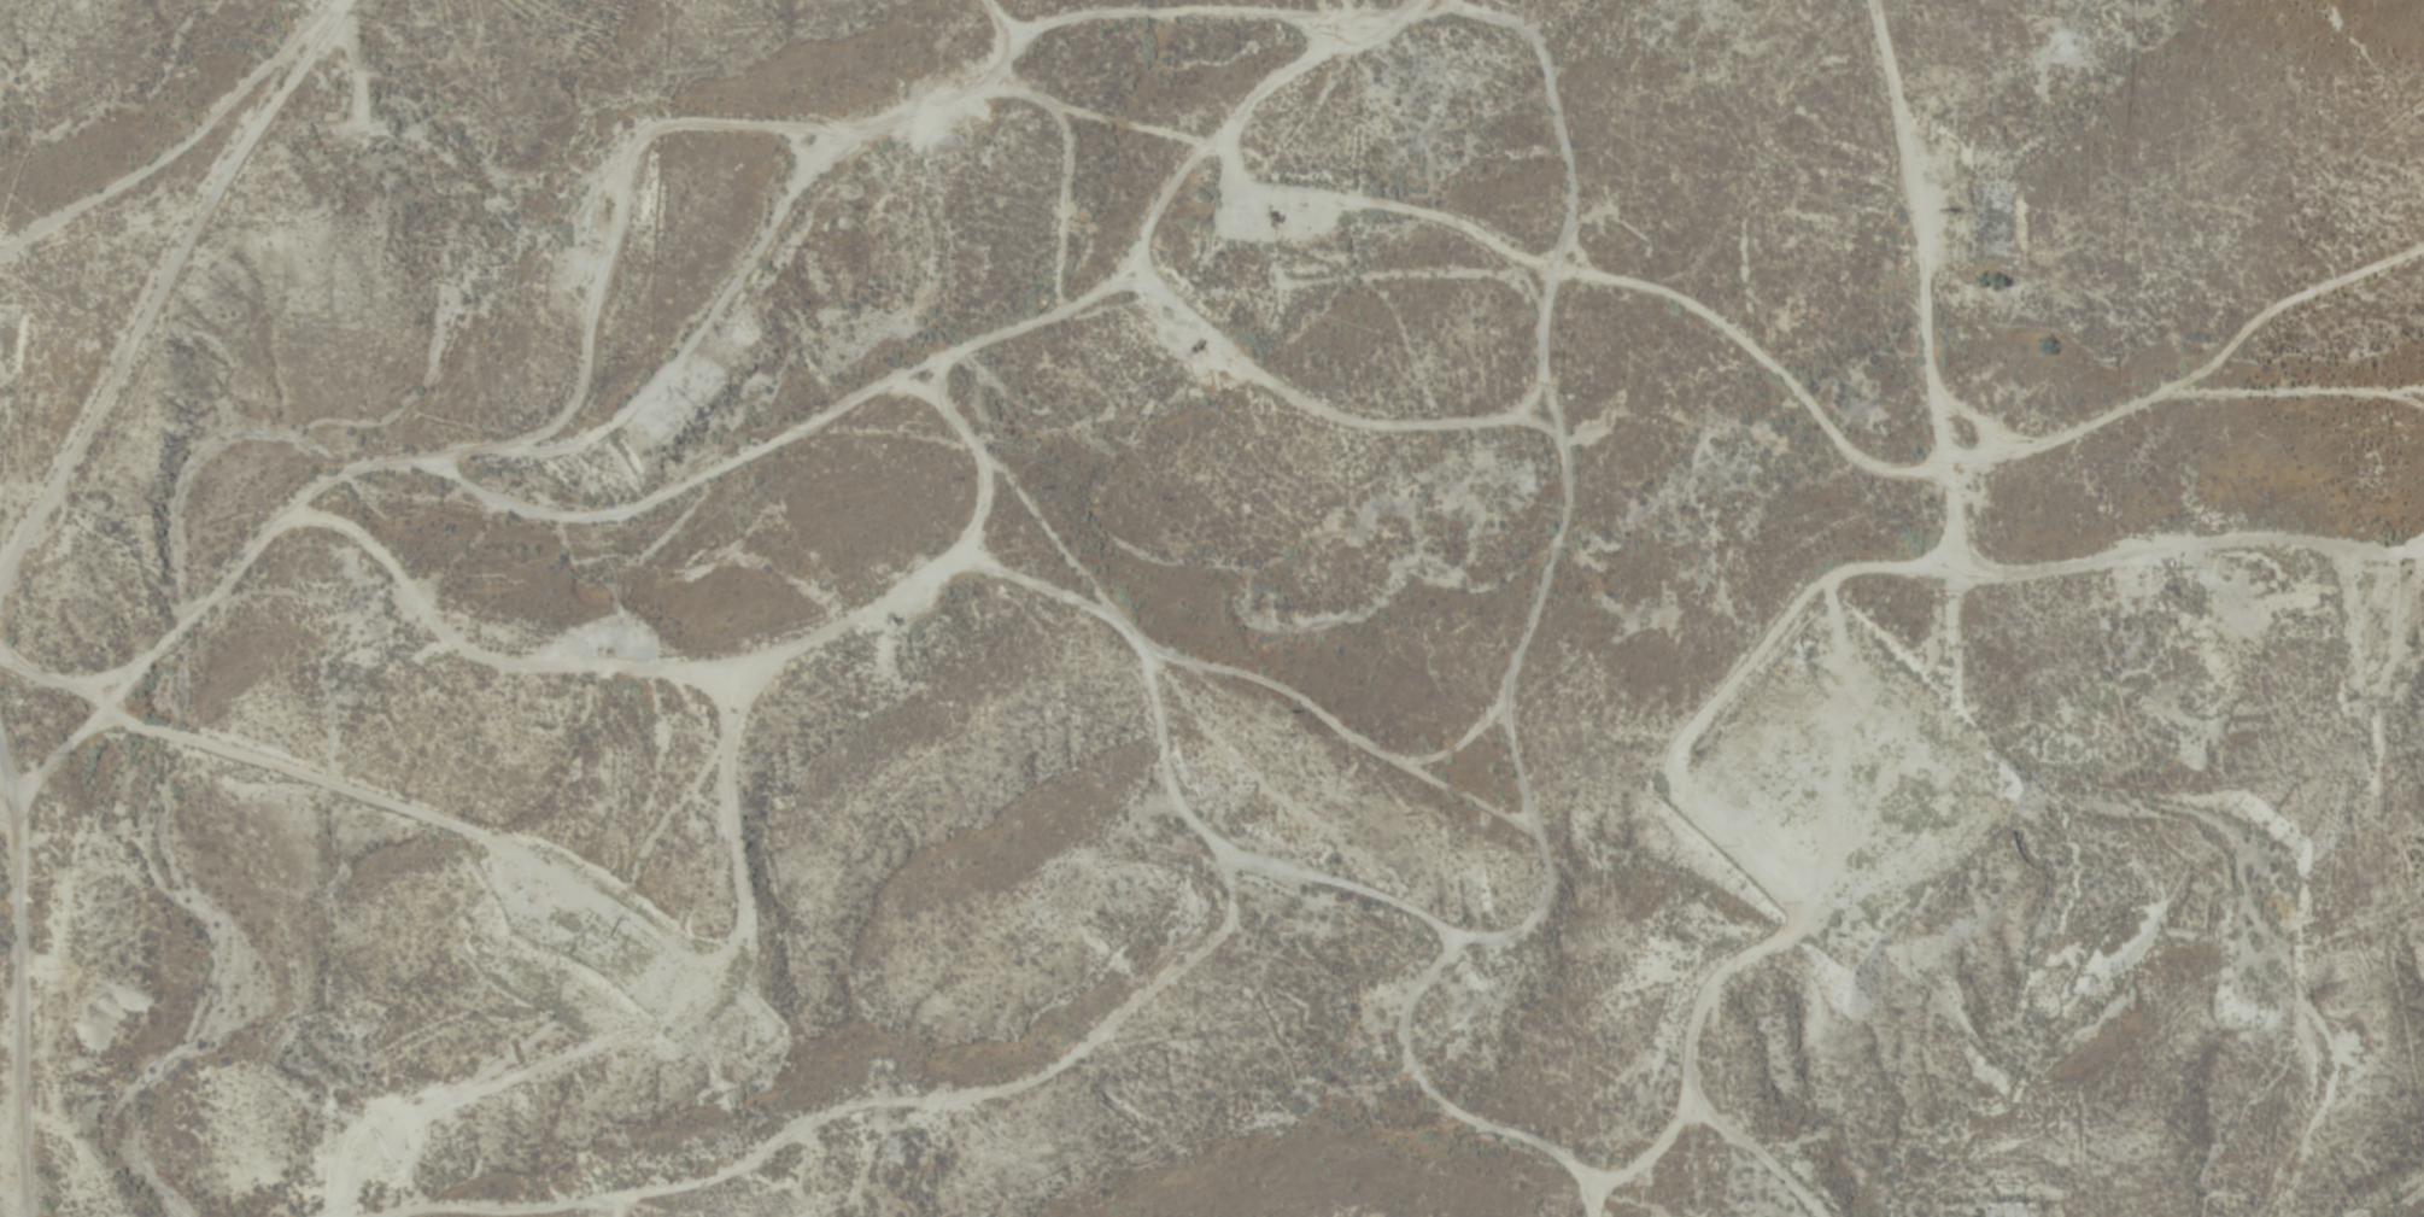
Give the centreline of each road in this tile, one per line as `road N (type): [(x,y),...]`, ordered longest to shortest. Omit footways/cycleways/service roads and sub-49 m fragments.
road 1 (residential): [(1816,1216),(1706,1092),(1720,979),(1838,827),(1945,614),(1963,444),(1914,299),(1920,199),(1861,0)]

